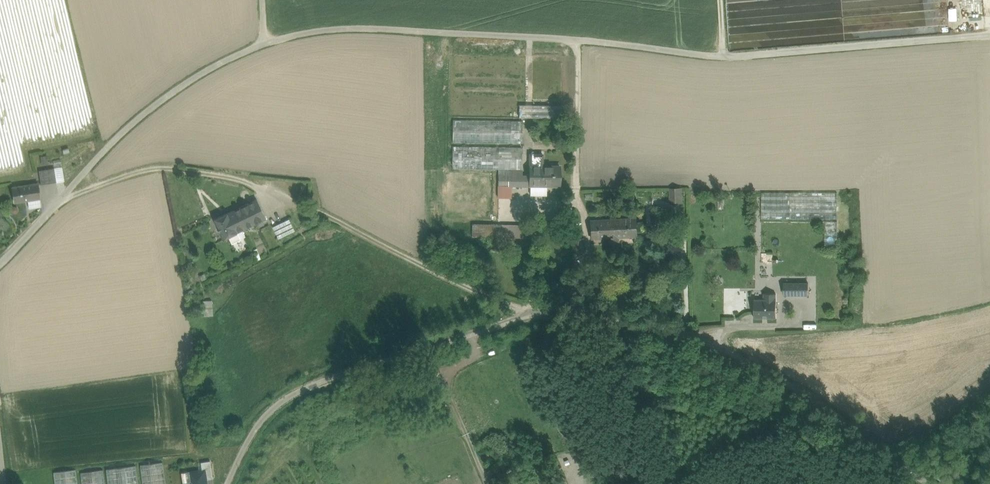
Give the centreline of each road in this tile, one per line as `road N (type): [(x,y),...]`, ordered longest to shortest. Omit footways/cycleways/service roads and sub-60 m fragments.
road 1 (track): [(0,263),(139,118),(203,73),(288,37),(368,29),(617,42),(723,57),(989,35)]
road 2 (residential): [(233,483),(260,426),(301,392),(523,313),(683,332),(788,385),(930,483)]
road 3 (track): [(58,201),(147,170),(237,179),(523,313)]

